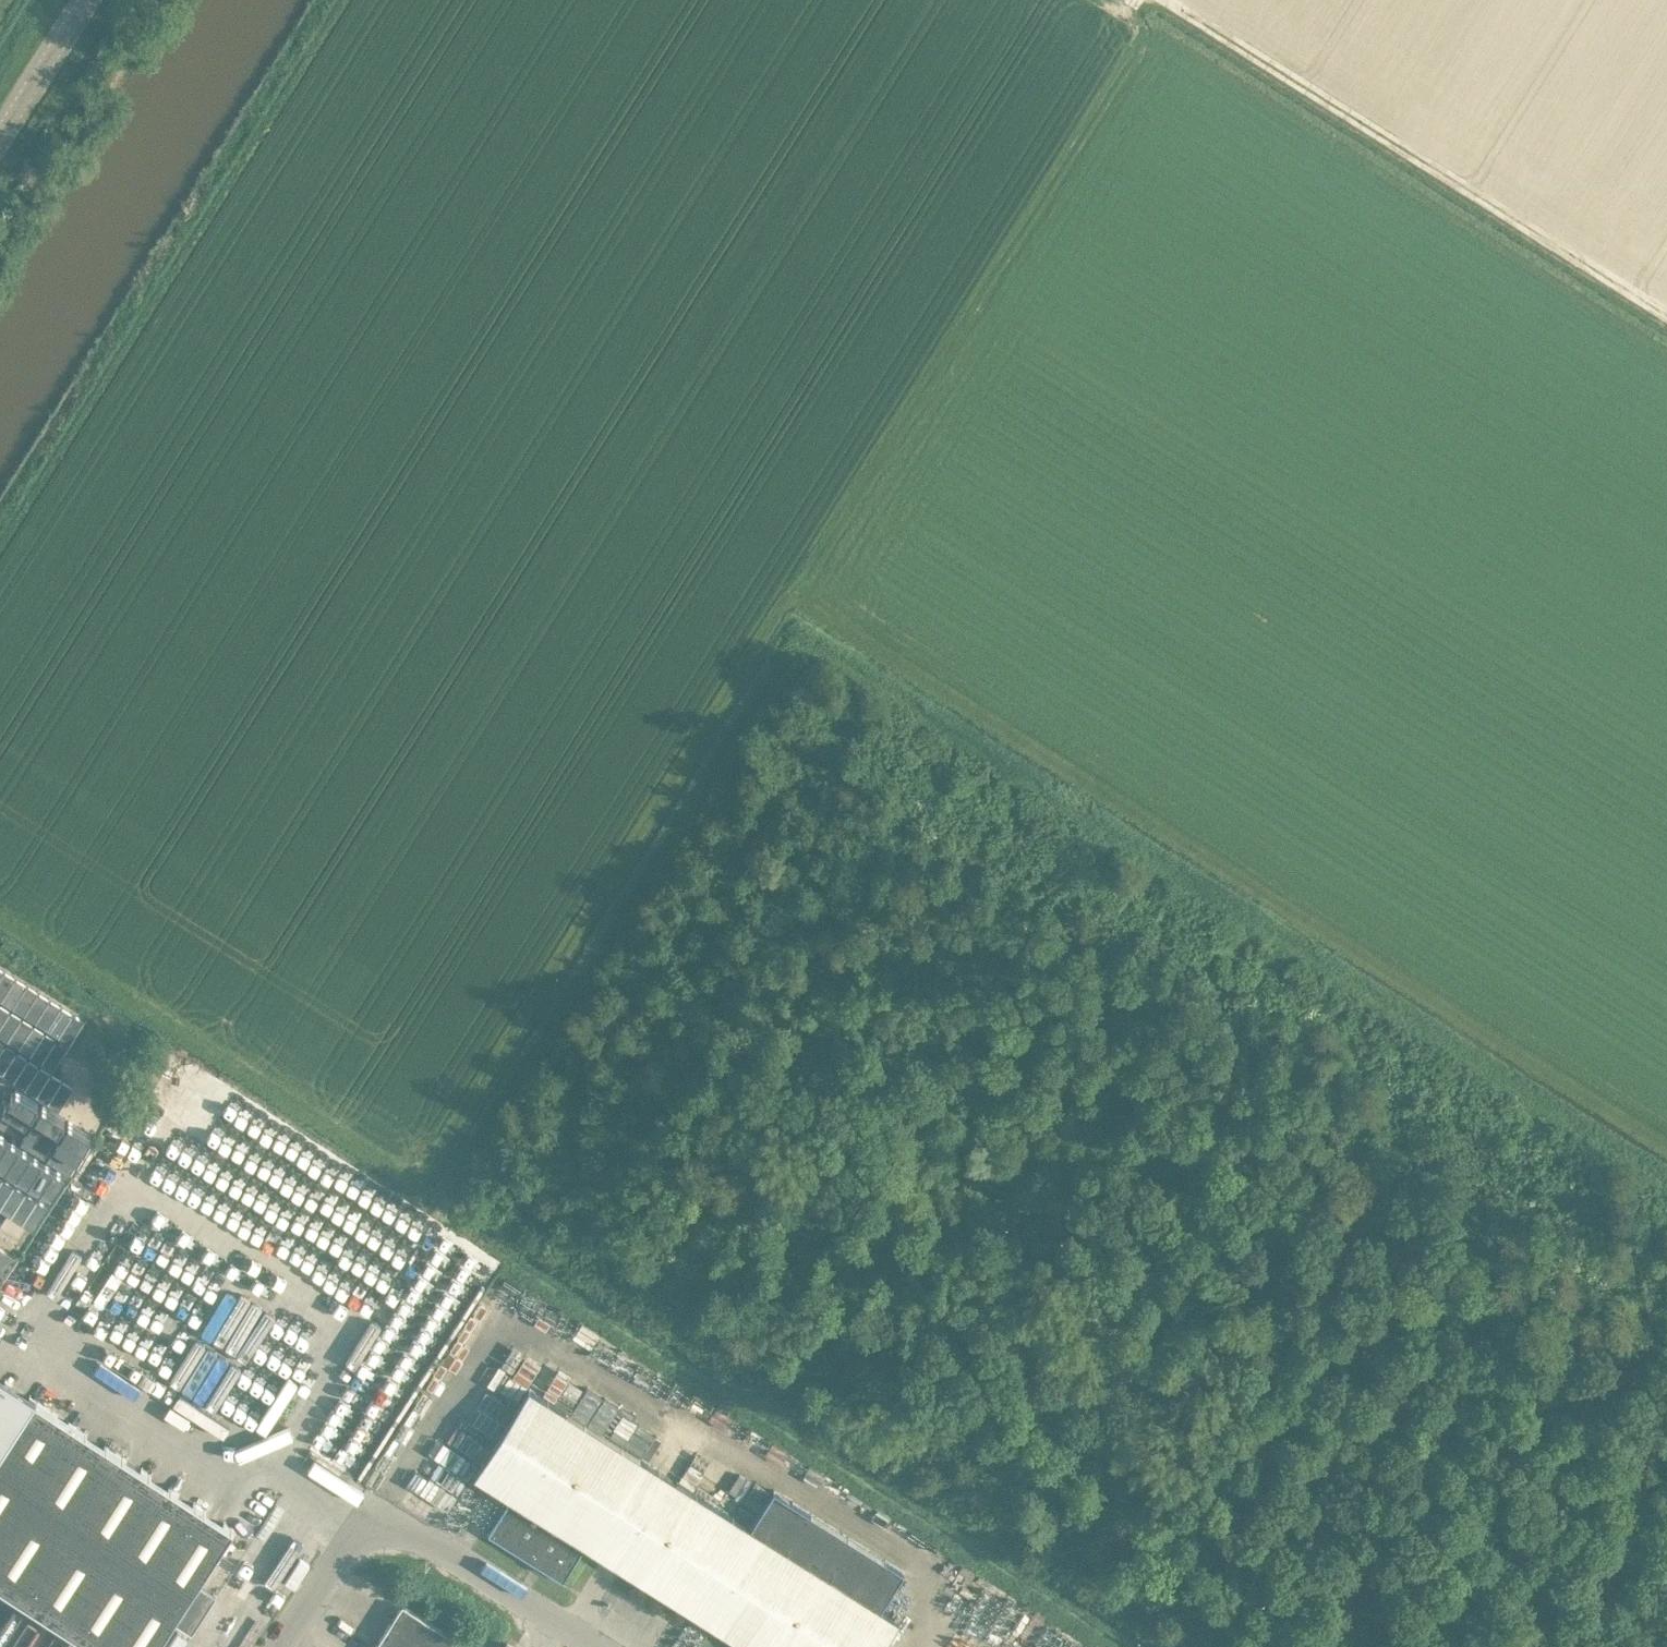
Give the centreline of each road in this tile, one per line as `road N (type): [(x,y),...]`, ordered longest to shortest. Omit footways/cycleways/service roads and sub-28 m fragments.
road 1 (unclassified): [(595,1646),(368,1505),(275,1646)]
road 2 (tertiary): [(0,128),(80,0)]

